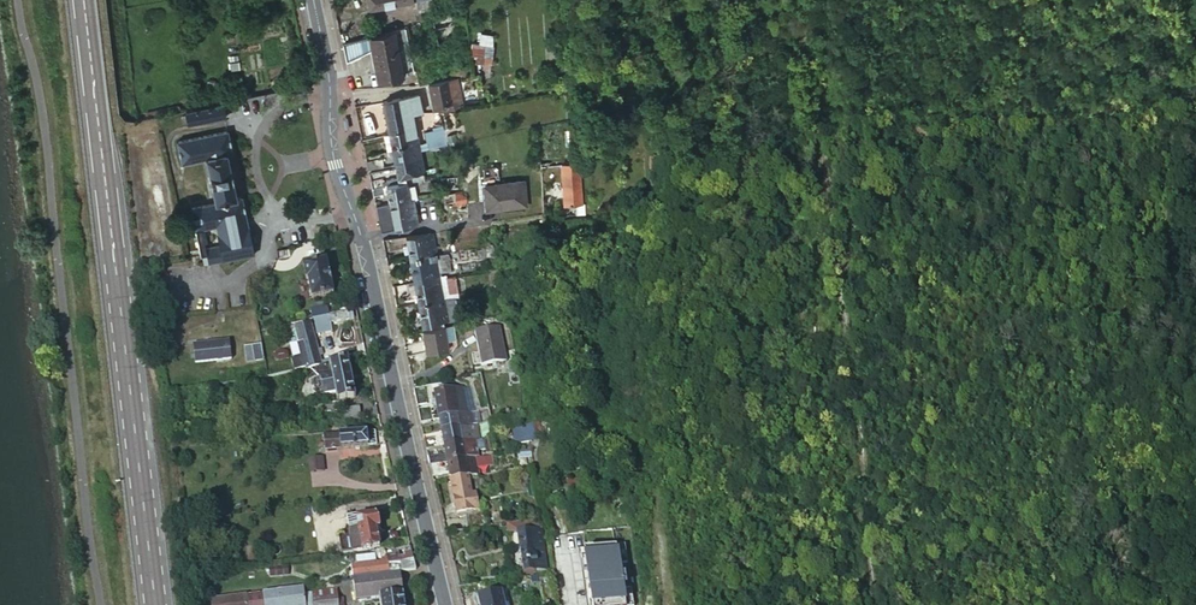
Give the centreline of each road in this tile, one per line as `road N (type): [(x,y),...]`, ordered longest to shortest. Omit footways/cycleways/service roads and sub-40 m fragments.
road 1 (primary): [(157,604),(85,0)]
road 2 (tertiary): [(446,604),(352,212)]
road 3 (unclassified): [(330,92),(288,104),(266,124),(258,169),(271,200),(297,220),(352,212)]
road 4 (tertiary): [(352,212),(331,148),(330,92)]

